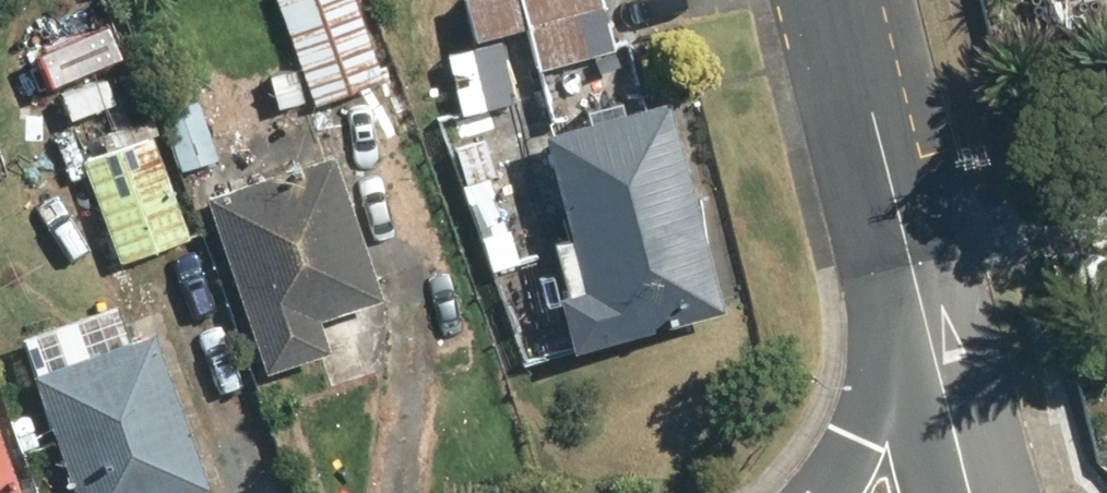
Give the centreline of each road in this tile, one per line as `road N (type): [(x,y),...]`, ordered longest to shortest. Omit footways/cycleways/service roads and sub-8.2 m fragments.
road 1 (residential): [(845,0),(919,284)]
road 2 (secondary): [(838,492),(859,457),(919,284)]
road 3 (track): [(919,284),(1106,179)]
road 4 (residential): [(919,284),(971,492)]

